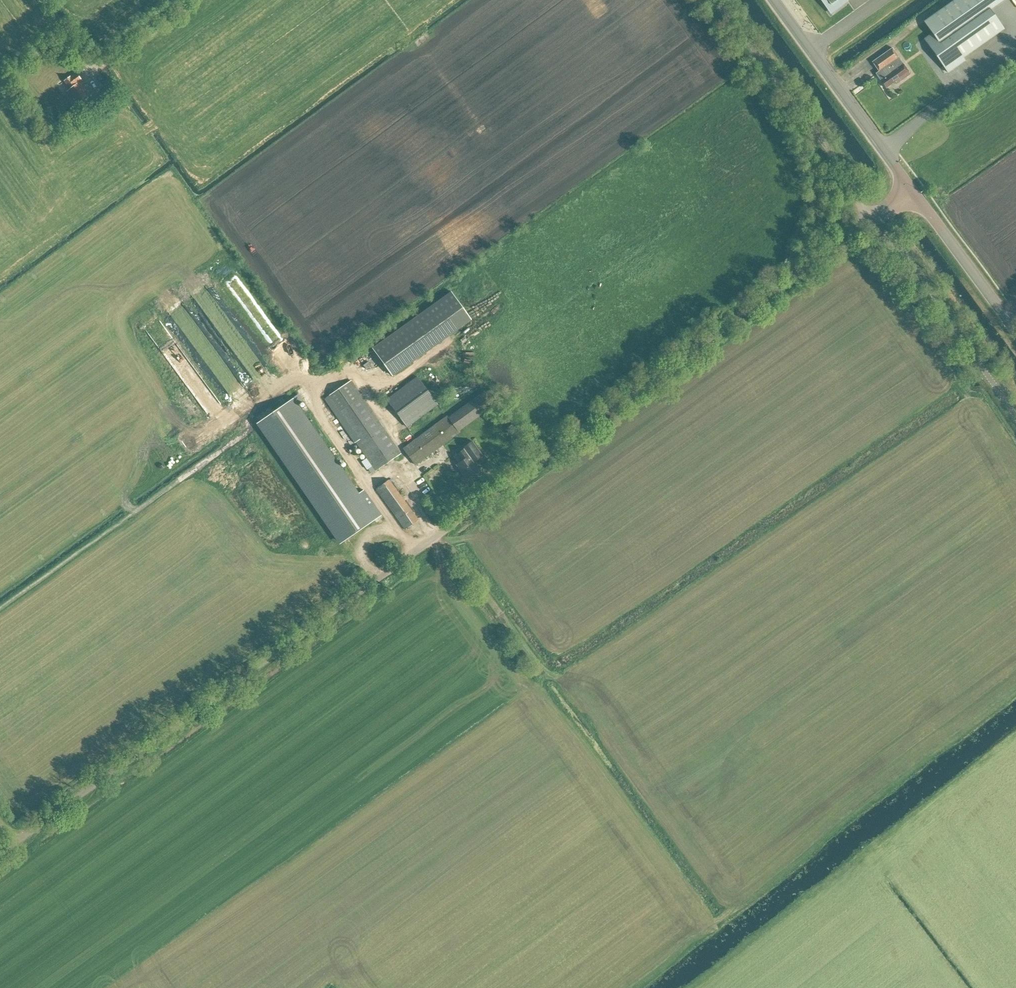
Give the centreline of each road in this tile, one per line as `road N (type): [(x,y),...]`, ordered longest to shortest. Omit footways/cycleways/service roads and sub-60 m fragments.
road 1 (unclassified): [(0,854),(870,222)]
road 2 (unclassified): [(870,222),(844,171),(717,0)]
road 3 (secondary): [(912,191),(773,0)]
road 4 (secondary): [(1015,332),(912,191)]

